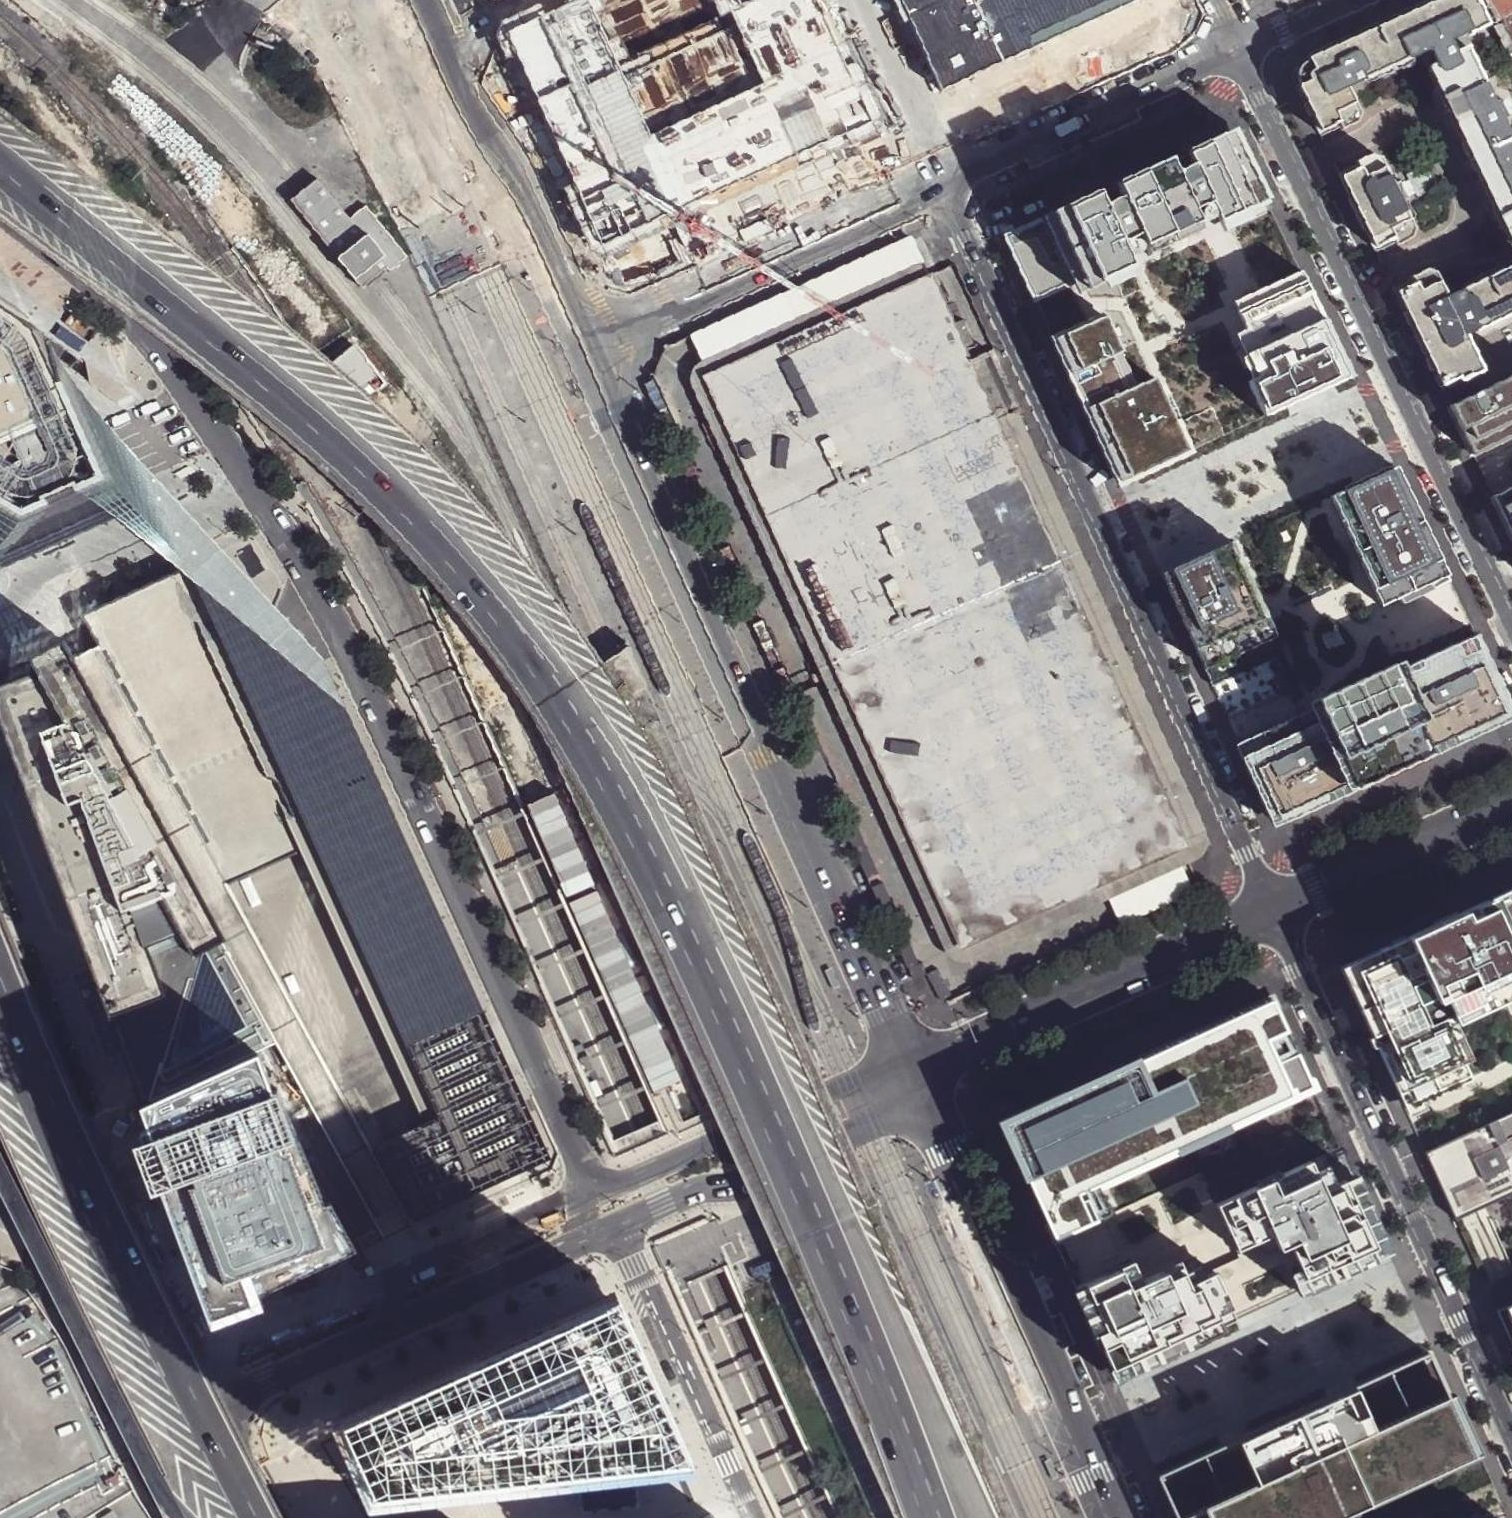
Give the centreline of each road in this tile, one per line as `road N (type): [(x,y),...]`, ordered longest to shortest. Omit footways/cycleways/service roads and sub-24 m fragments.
road 1 (motorway): [(931,1517),(700,966),(554,701),(455,570),(363,473),(0,164)]
road 2 (tertiary): [(1275,912),(942,182)]
road 3 (tertiary): [(589,347),(915,1074)]
road 4 (residential): [(595,1192),(363,683),(251,486)]
road 5 (residential): [(1232,49),(1511,620)]
road 6 (motorway): [(0,997),(256,1517)]
road 7 (tertiary): [(1511,1439),(1275,912)]
road 8 (tertiary): [(915,1074),(1114,1517)]
road 9 (tertiary): [(196,1372),(113,1213),(0,950)]
road 10 (residential): [(215,1411),(619,1227)]
road 11 (residential): [(595,1192),(196,1372)]
road 12 (residential): [(1275,912),(915,1074)]
road 13 (motorway): [(0,1170),(155,1478),(184,1517)]
road 14 (residential): [(251,486),(138,320),(0,190)]
road 15 (residential): [(589,347),(942,182)]
road 16 (tertiary): [(437,0),(589,347)]
road 17 (residential): [(915,1074),(860,1078),(595,1192)]
road 18 (residential): [(619,1227),(700,1190),(738,1187),(879,1124),(915,1074)]
road 19 (tertiary): [(0,1090),(145,1396)]
road 20 (tertiary): [(942,182),(1232,49)]
road 21 (residential): [(748,1517),(619,1227)]
road 22 (residential): [(0,630),(64,578),(251,486)]
road 23 (residential): [(1511,805),(1275,912)]
road 24 (tertiary): [(1232,49),(1343,0)]

